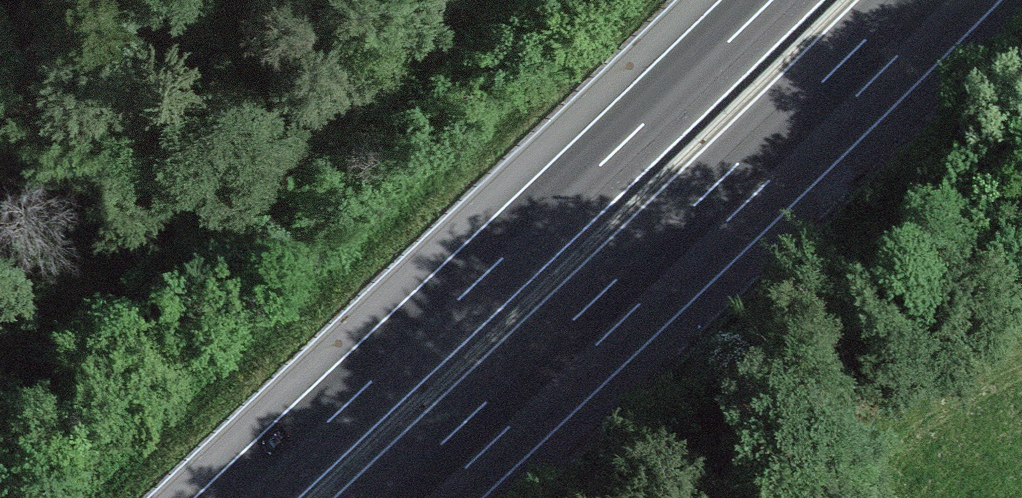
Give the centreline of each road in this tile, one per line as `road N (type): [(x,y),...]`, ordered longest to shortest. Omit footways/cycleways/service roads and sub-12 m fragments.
road 1 (motorway): [(410,497),(928,0)]
road 2 (motorway): [(767,0),(250,497)]

